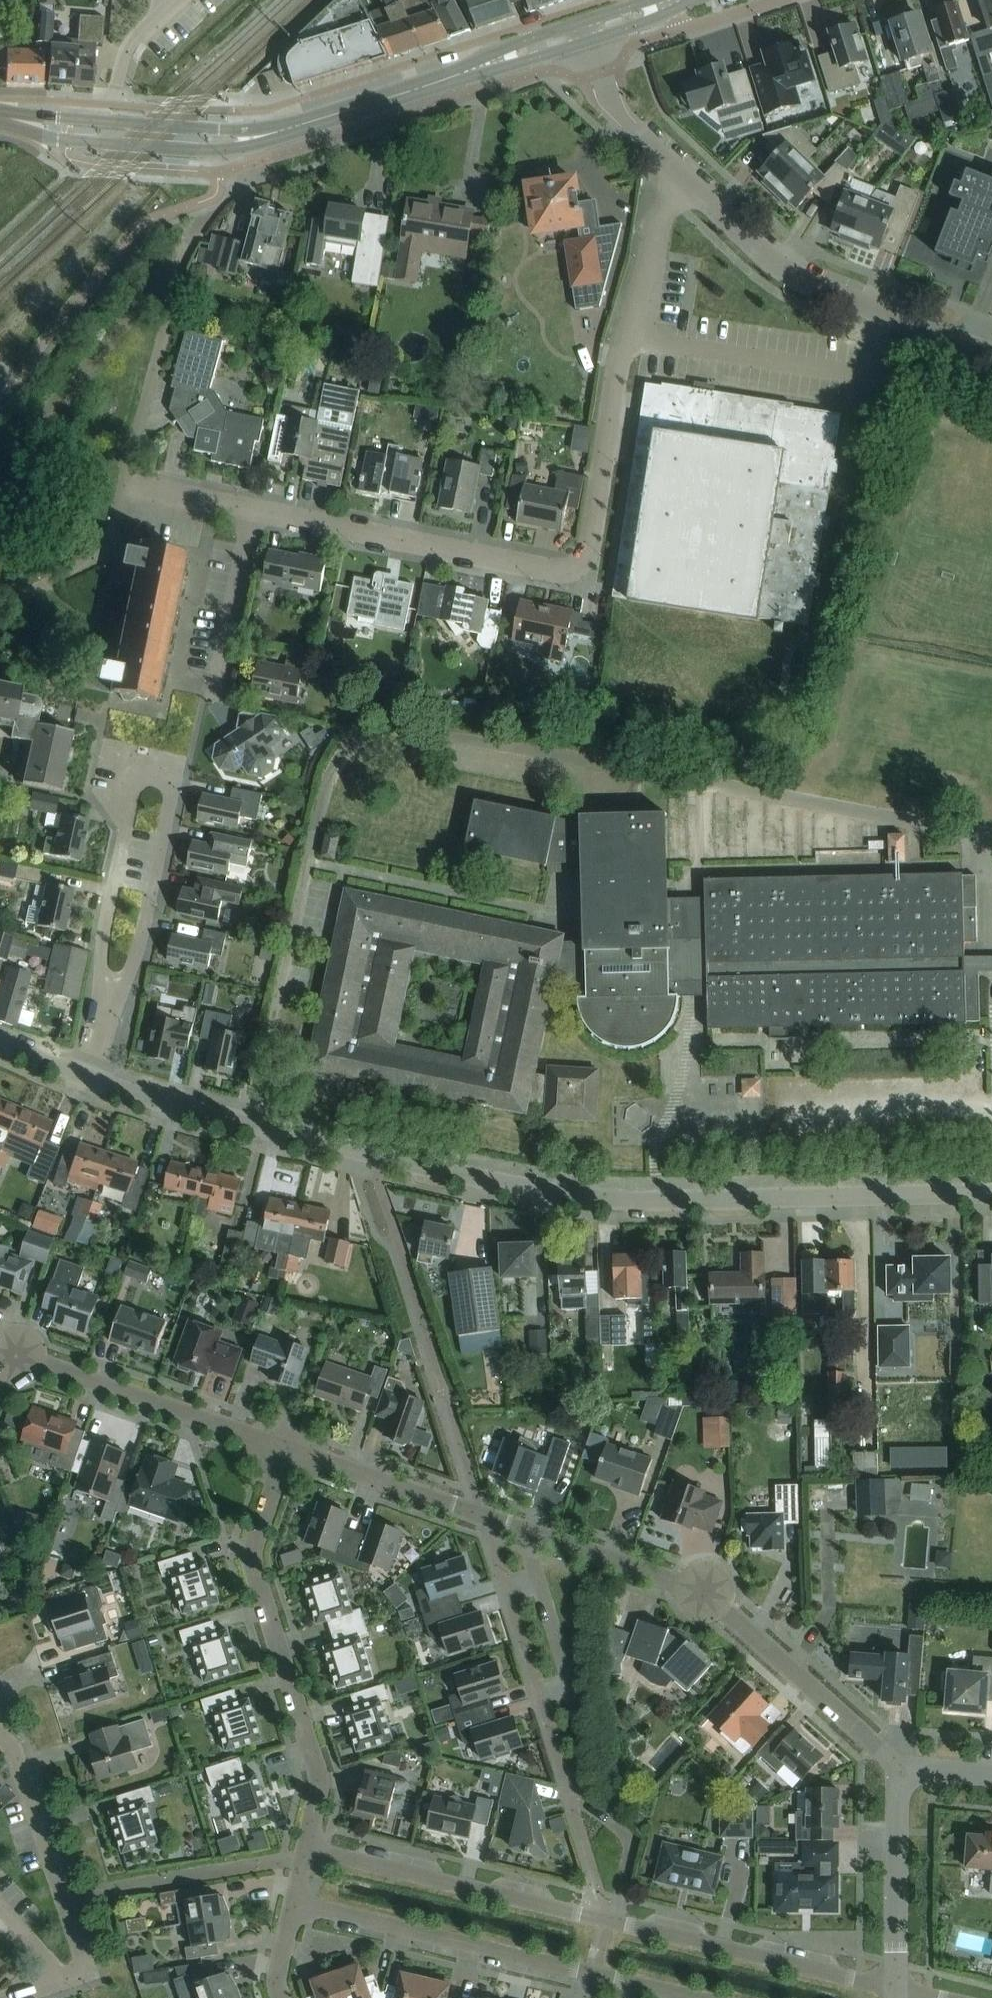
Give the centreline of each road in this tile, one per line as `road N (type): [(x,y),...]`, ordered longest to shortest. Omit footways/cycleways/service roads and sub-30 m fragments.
road 1 (unclassified): [(991,1189),(587,1200),(247,1126),(91,1080)]
road 2 (residential): [(255,510),(561,572),(587,558),(618,362),(657,218),(687,184)]
road 3 (residential): [(892,1986),(312,1851)]
road 4 (tertiary): [(109,132),(262,136),(585,31)]
road 5 (residential): [(110,992),(100,967),(137,773),(175,780),(131,972)]
road 6 (residential): [(902,1768),(721,1605),(524,1530)]
road 7 (residential): [(125,484),(168,312),(161,296),(132,314),(0,465)]
road 8 (residential): [(287,1449),(255,1563),(319,1759),(324,1795),(312,1851)]
road 9 (residential): [(300,1904),(704,1997)]
road 10 (unclassified): [(991,353),(780,269),(687,184)]
road 11 (residential): [(287,1449),(15,1356)]
road 12 (residential): [(524,1530),(287,1449)]
road 13 (residential): [(892,1986),(902,1768)]
road 14 (residential): [(580,1715),(524,1530)]
road 15 (unclassified): [(687,184),(620,116),(585,31)]
road 16 (residential): [(221,685),(255,510)]
road 17 (residential): [(63,1895),(28,1787),(0,1733)]
road 18 (residential): [(125,484),(255,510)]
road 19 (residential): [(651,10),(686,27),(770,0)]

